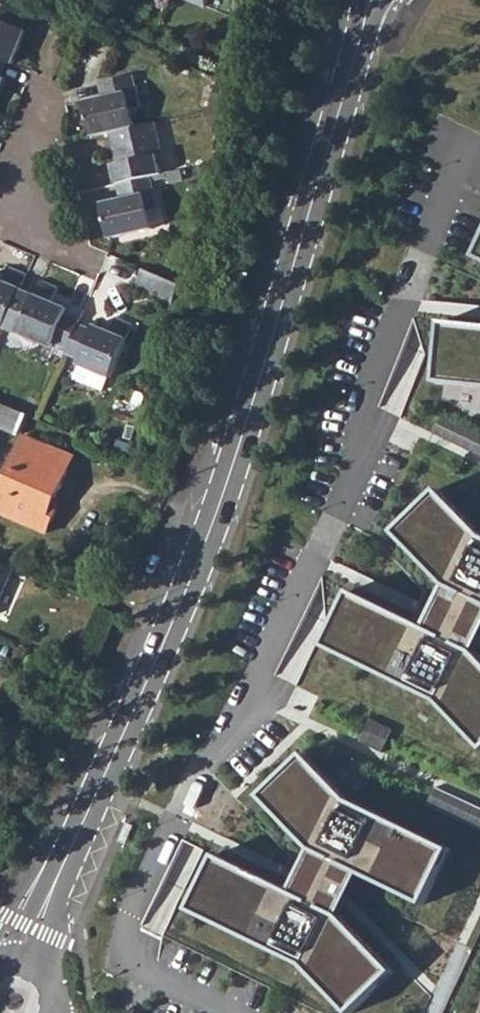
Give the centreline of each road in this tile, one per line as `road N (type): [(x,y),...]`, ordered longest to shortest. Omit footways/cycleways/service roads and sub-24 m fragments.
road 1 (tertiary): [(21,961),(226,521),(372,0)]
road 2 (residential): [(0,218),(49,86)]

